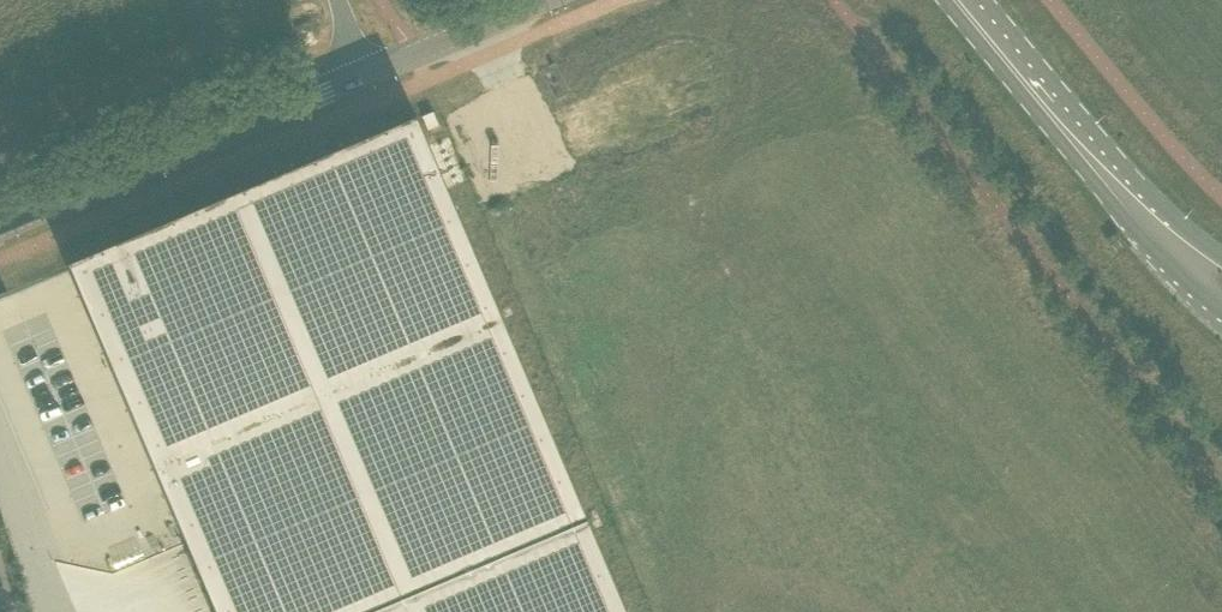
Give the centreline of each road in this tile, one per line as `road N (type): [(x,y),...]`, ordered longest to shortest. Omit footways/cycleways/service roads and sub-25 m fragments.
road 1 (tertiary): [(946,0),(1140,237),(1221,318)]
road 2 (unclassified): [(0,217),(371,63)]
road 3 (tertiary): [(1221,258),(1128,175),(977,0)]
road 4 (unclassified): [(371,63),(523,0)]

